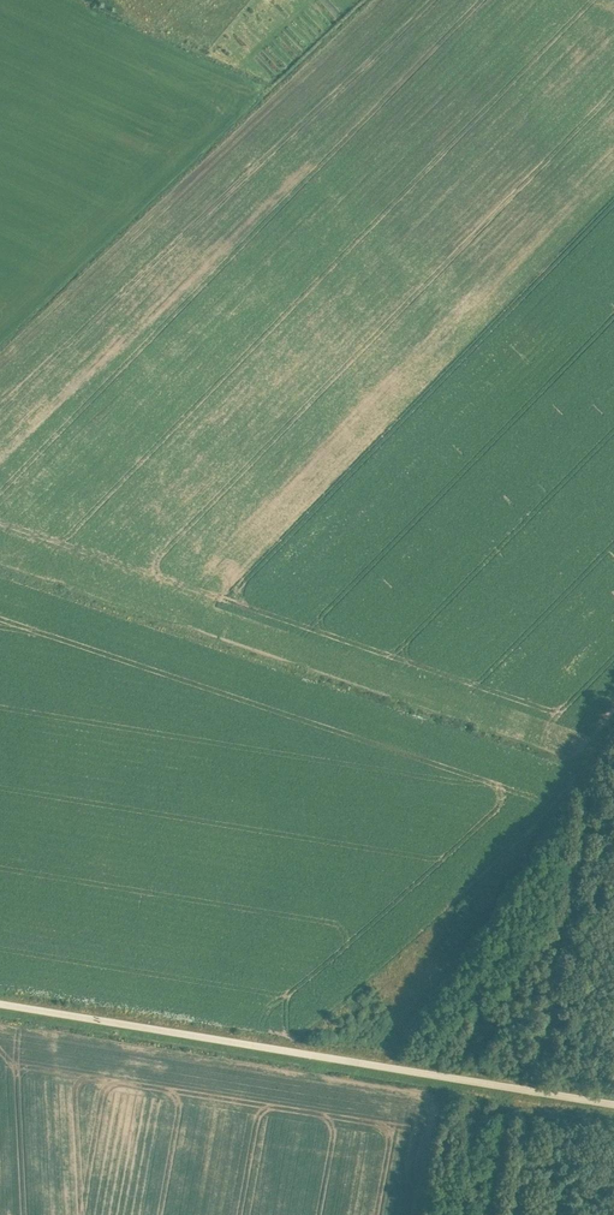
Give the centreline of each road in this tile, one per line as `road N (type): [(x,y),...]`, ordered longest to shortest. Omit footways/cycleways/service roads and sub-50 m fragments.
road 1 (unclassified): [(613,1104),(0,1004)]

